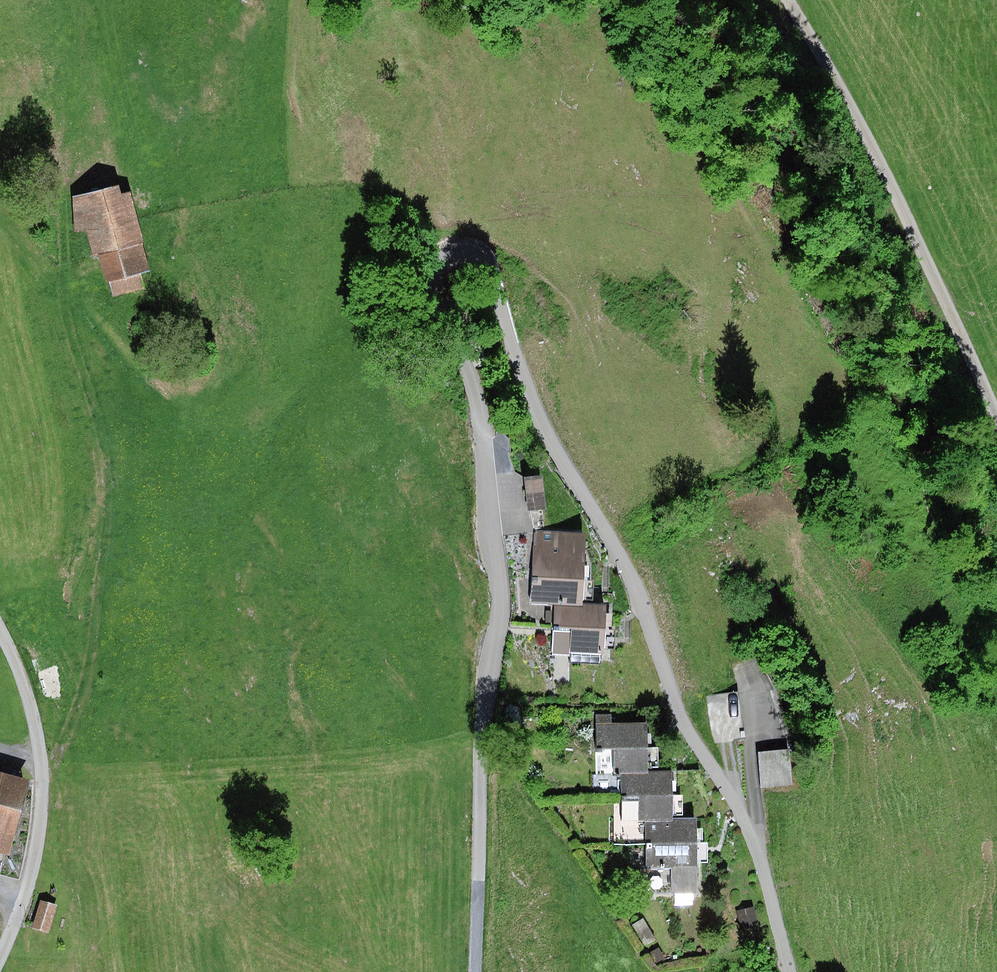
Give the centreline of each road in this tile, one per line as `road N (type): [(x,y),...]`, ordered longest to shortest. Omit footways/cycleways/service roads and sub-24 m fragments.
road 1 (unclassified): [(485,844),(484,726),(499,579),(477,397),(429,287),(445,256),(472,251),(492,271),(544,428),(635,584),(680,711),(759,850),(792,971)]
road 2 (track): [(43,771),(82,701),(107,486),(97,409),(64,298),(58,189)]
road 3 (unclassified): [(785,0),(933,278),(996,426)]
road 4 (track): [(0,631),(30,699),(43,776),(29,878),(0,959)]
road 5 (track): [(480,971),(485,844)]

